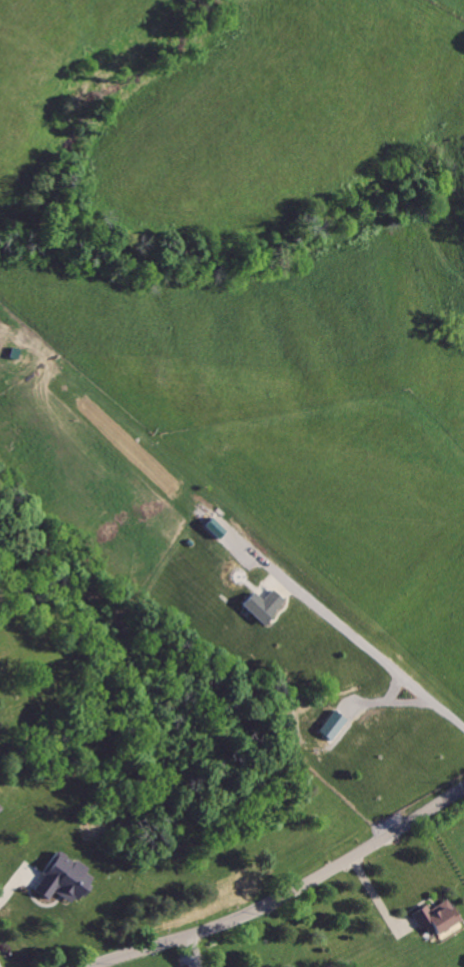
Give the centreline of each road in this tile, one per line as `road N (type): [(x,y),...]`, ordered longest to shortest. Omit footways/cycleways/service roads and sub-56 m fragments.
road 1 (residential): [(88,966),(220,925),(463,790)]

